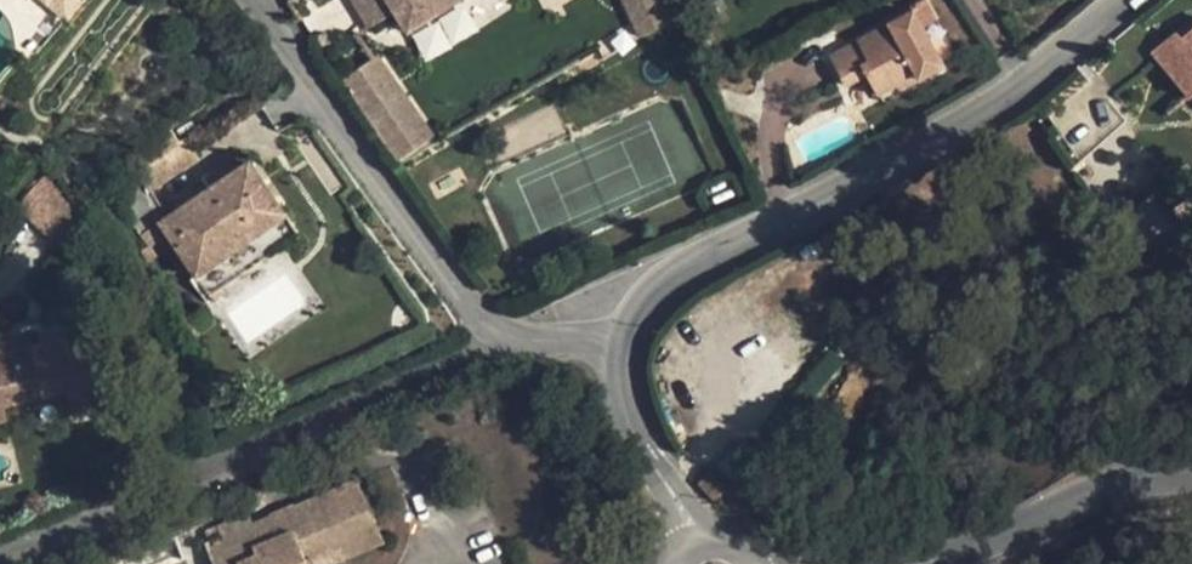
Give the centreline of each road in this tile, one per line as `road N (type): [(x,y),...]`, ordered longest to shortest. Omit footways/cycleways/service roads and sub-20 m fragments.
road 1 (residential): [(1122,0),(1065,53),(774,227),(662,277),(612,350)]
road 2 (unclassified): [(510,336),(0,551)]
road 3 (residential): [(260,0),(475,318),(510,336)]
road 4 (residential): [(1191,477),(1086,495),(921,563)]
road 5 (residential): [(612,350),(638,437),(692,542)]

